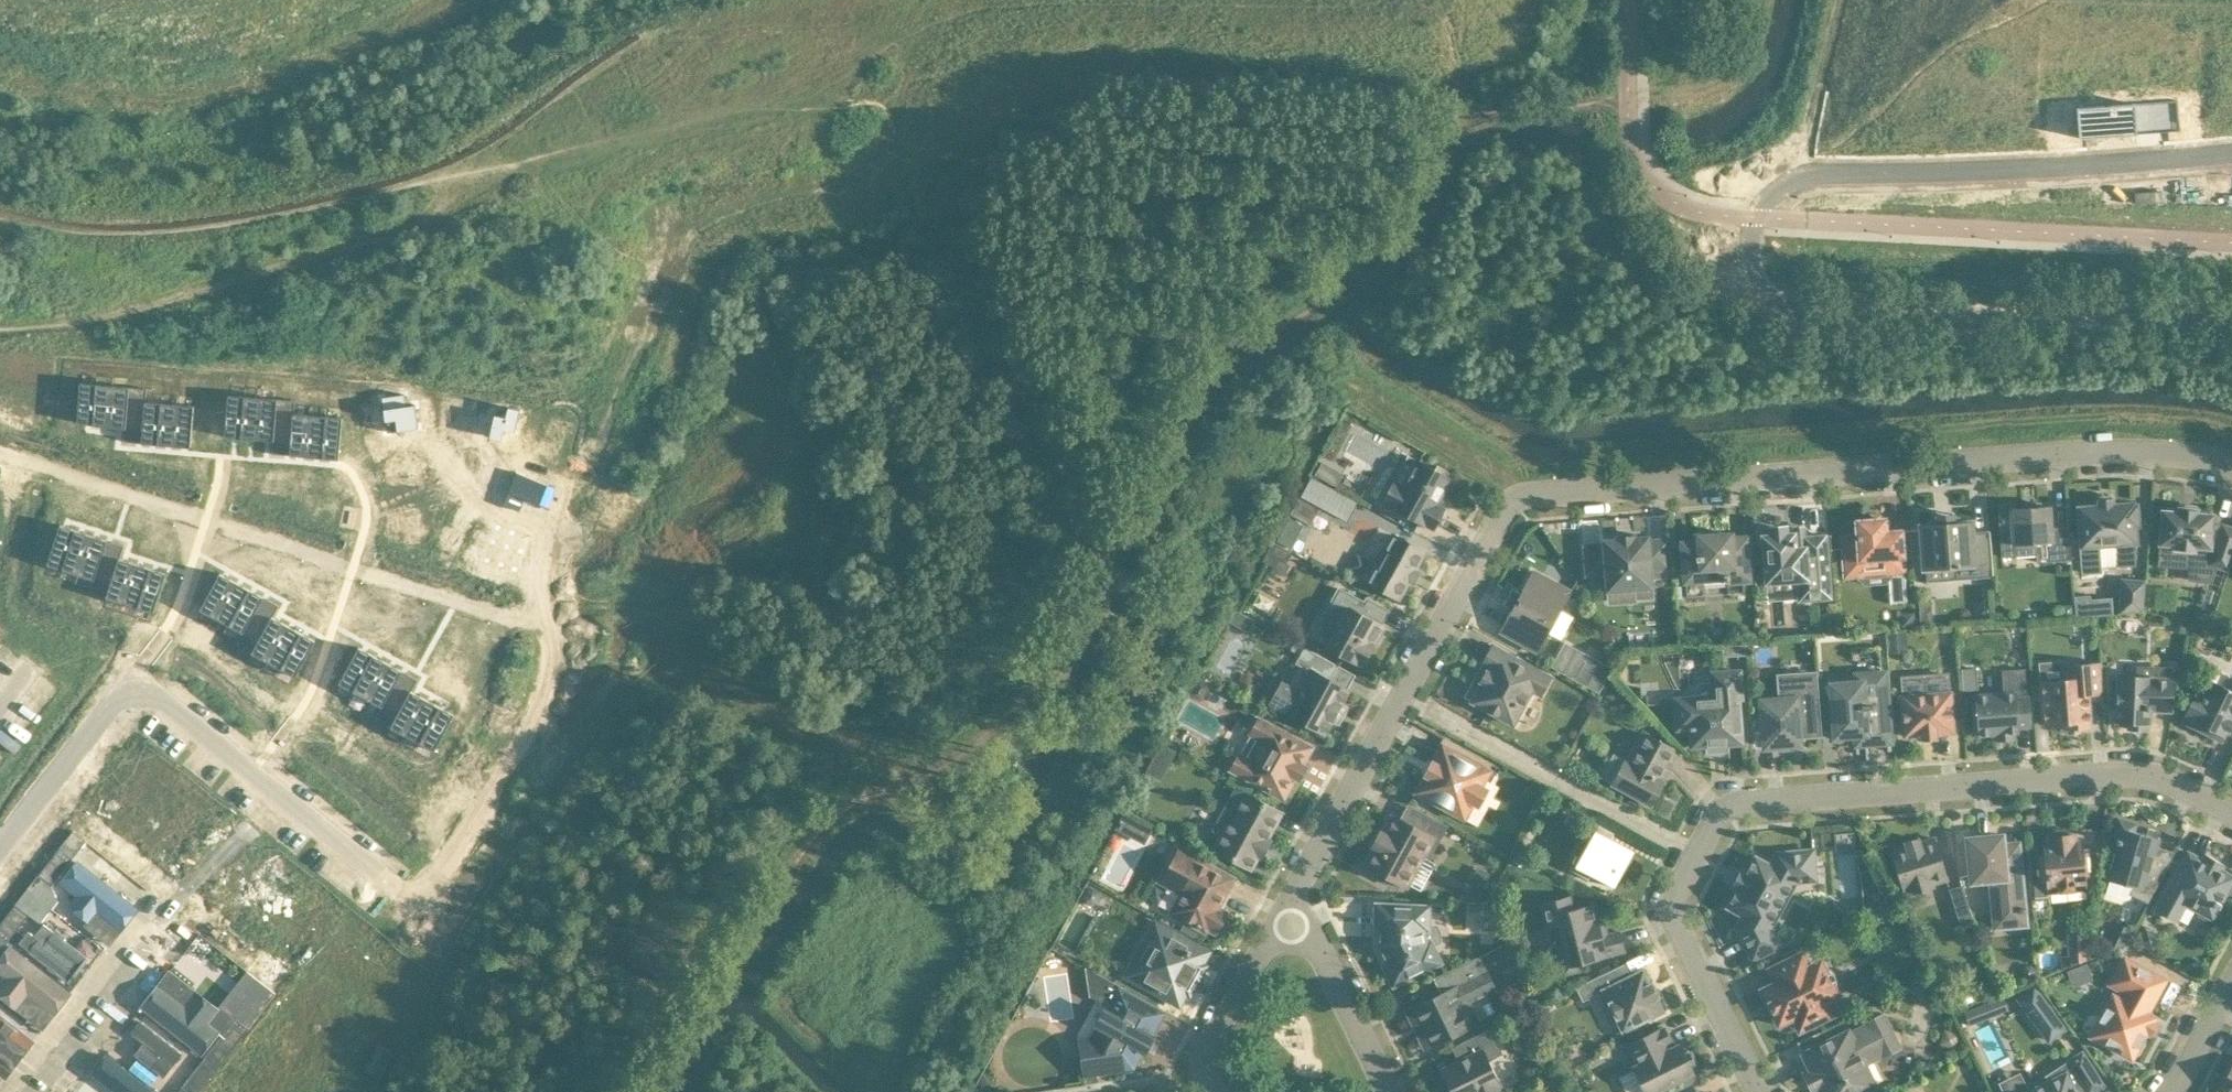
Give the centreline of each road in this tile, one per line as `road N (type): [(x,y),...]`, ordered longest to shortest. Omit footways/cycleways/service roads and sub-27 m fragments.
road 1 (track): [(867,795),(743,695),(548,630),(533,566),(623,371),(703,232),(778,196),(852,189),(928,143)]
road 2 (residential): [(2231,315),(1805,318),(1763,293),(1749,214),(1785,181),(1887,165),(2231,154)]
road 3 (residential): [(1758,1091),(1673,912),(1720,810),(2130,773),(2163,779),(2231,811)]
road 4 (residential): [(2231,462),(2167,452),(2024,458),(1563,493)]
road 5 (residential): [(1286,921),(1501,520),(1519,501),(1563,493)]
road 6 (residential): [(37,796),(136,674),(399,889)]
road 7 (track): [(399,889),(430,885),(487,803),(544,701),(548,630)]
road 8 (residential): [(182,908),(43,1091)]
road 9 (residential): [(1390,1091),(1321,949),(1286,921)]
road 10 (residential): [(1213,1091),(1205,1074),(1212,1034),(1286,921)]
road 11 (residential): [(37,796),(182,908)]

